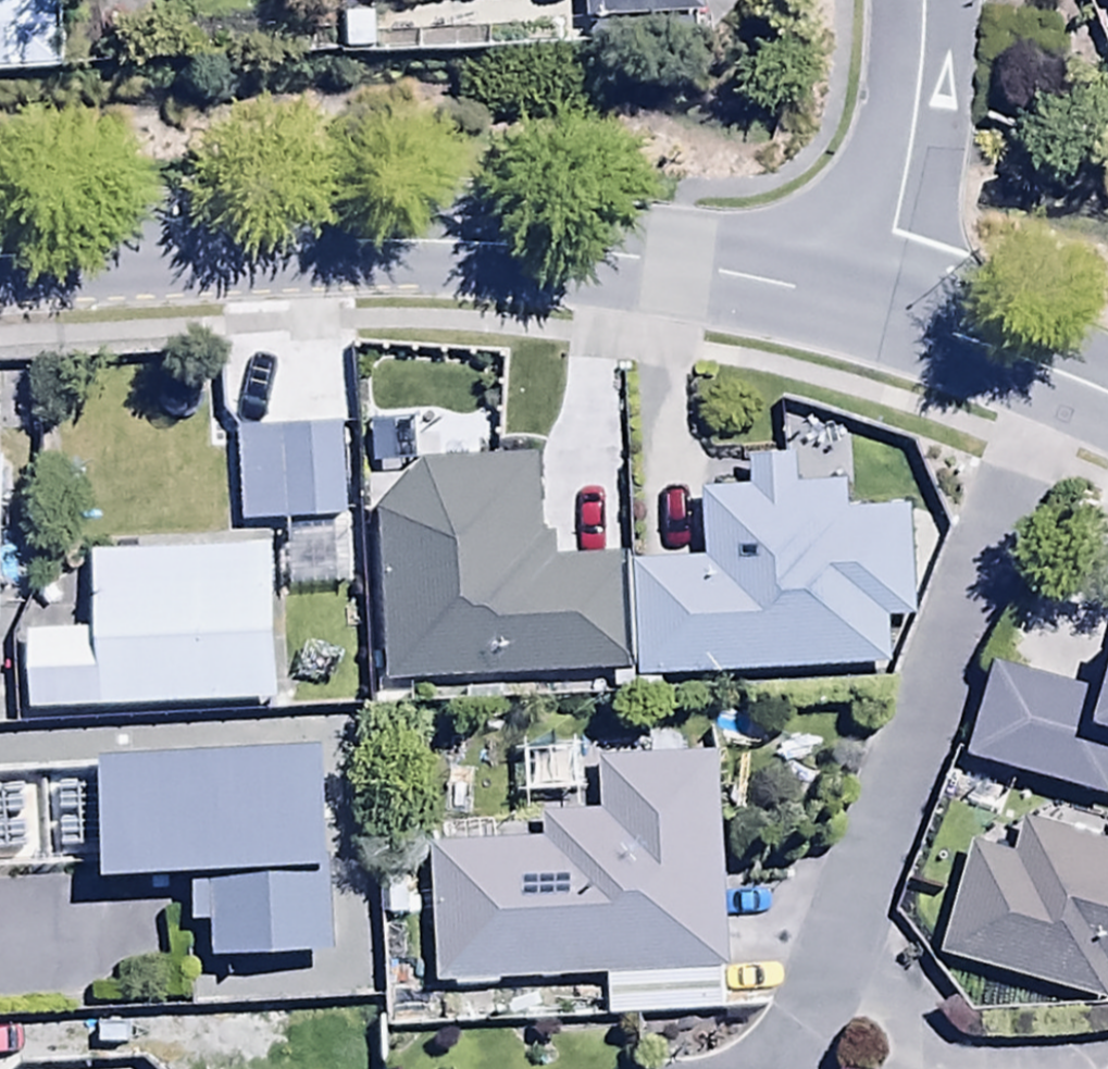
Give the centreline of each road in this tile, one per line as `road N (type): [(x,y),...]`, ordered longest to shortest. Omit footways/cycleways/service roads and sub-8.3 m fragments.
road 1 (residential): [(0,254),(495,229),(861,291)]
road 2 (residential): [(861,291),(913,50),(913,0)]
road 3 (residential): [(861,291),(1107,389)]

